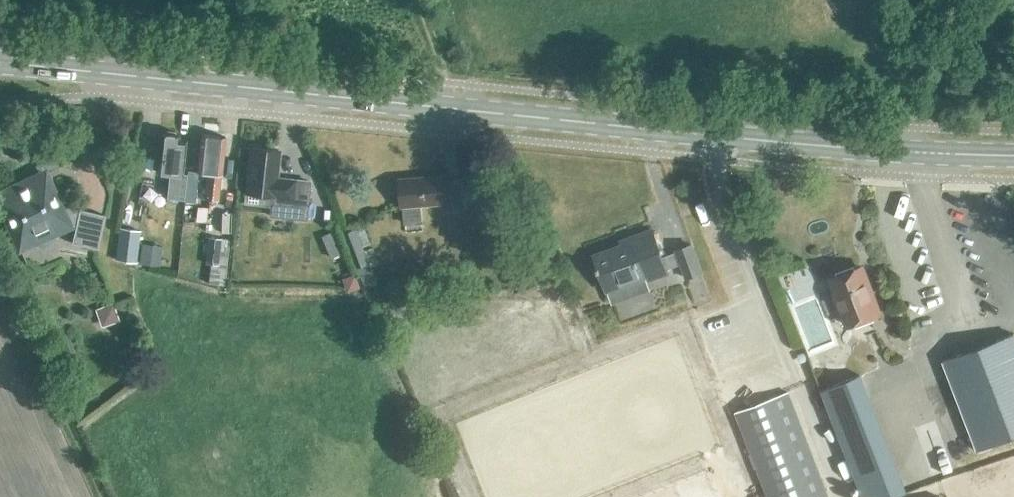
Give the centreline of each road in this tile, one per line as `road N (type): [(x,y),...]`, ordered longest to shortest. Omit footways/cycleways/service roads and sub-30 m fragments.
road 1 (primary): [(0,62),(785,142),(1013,155)]

